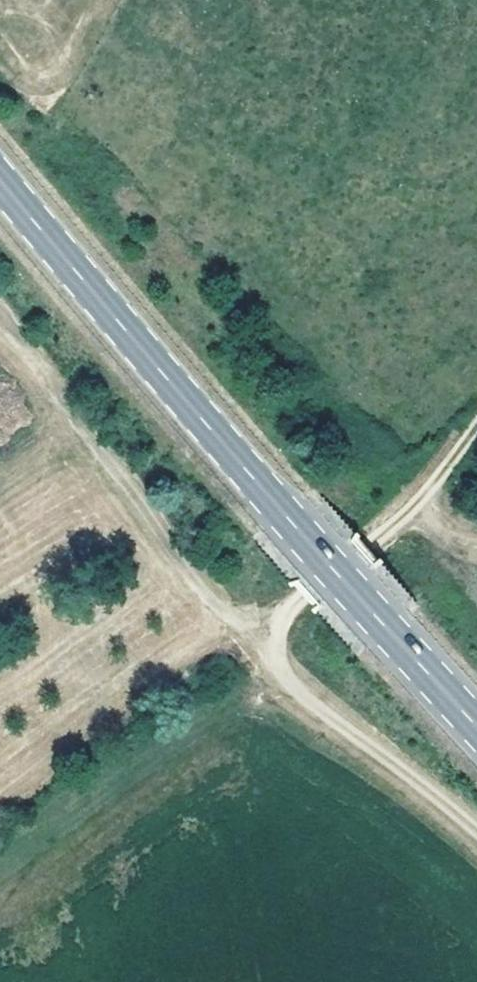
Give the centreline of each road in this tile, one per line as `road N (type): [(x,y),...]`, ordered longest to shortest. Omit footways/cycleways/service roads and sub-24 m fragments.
road 1 (primary): [(476,732),(159,383),(0,183)]
road 2 (track): [(0,312),(196,584),(337,732),(476,829)]
road 3 (track): [(266,657),(419,507),(476,436)]

